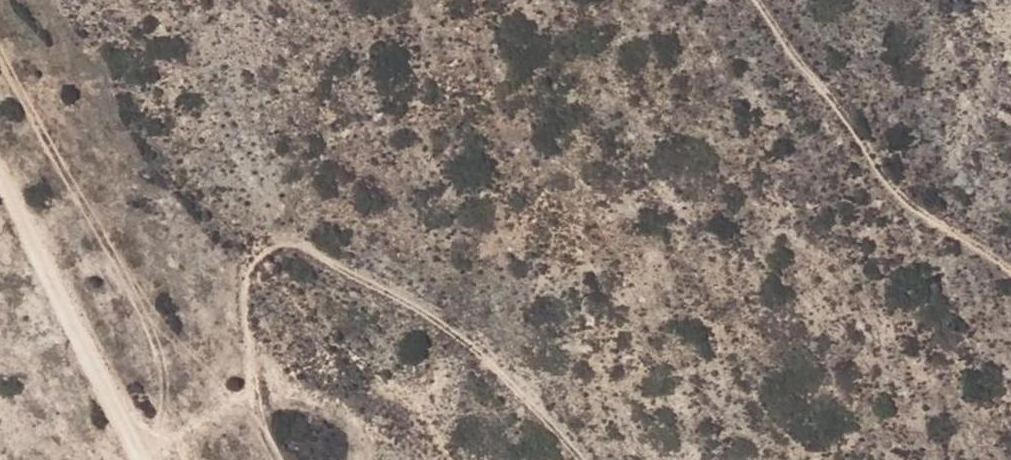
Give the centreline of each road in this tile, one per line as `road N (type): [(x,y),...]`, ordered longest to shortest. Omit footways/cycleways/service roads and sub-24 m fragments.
road 1 (track): [(280,459),(251,401),(238,293),(264,248),(289,238),(363,276),(609,459)]
road 2 (track): [(0,47),(147,314),(161,374),(150,442)]
road 3 (track): [(1010,257),(922,205),(874,156),(757,0)]
road 4 (track): [(159,459),(0,156)]

